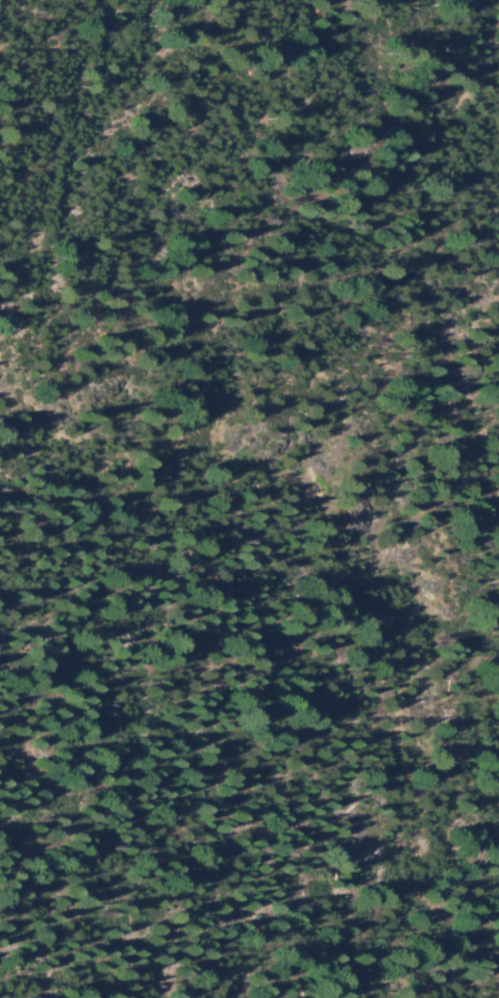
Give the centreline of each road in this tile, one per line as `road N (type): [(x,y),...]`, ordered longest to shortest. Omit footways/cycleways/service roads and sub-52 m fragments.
road 1 (track): [(471,997),(464,952),(381,810),(346,650),(304,550),(240,496),(0,420)]

